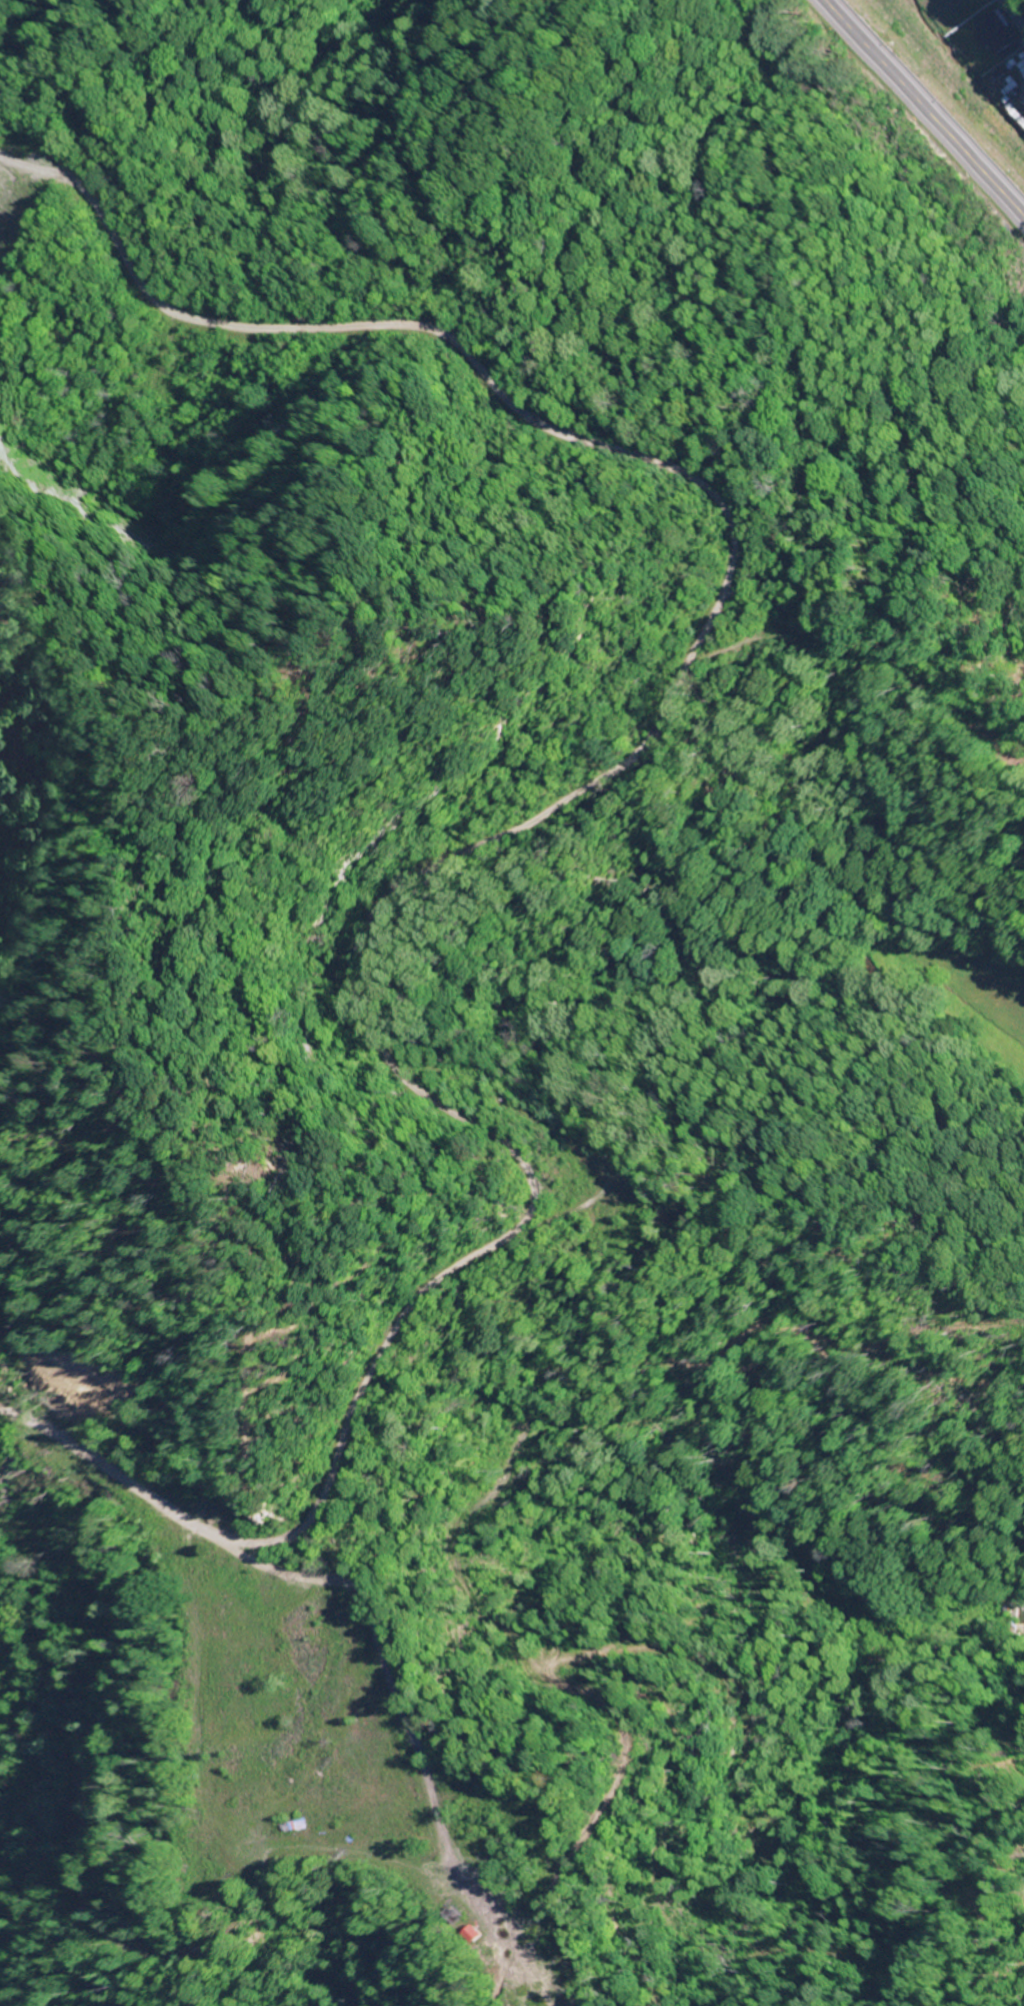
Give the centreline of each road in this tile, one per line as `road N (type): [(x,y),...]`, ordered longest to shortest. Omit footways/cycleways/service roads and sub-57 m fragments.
road 1 (trunk): [(826,0),(1023,217)]

